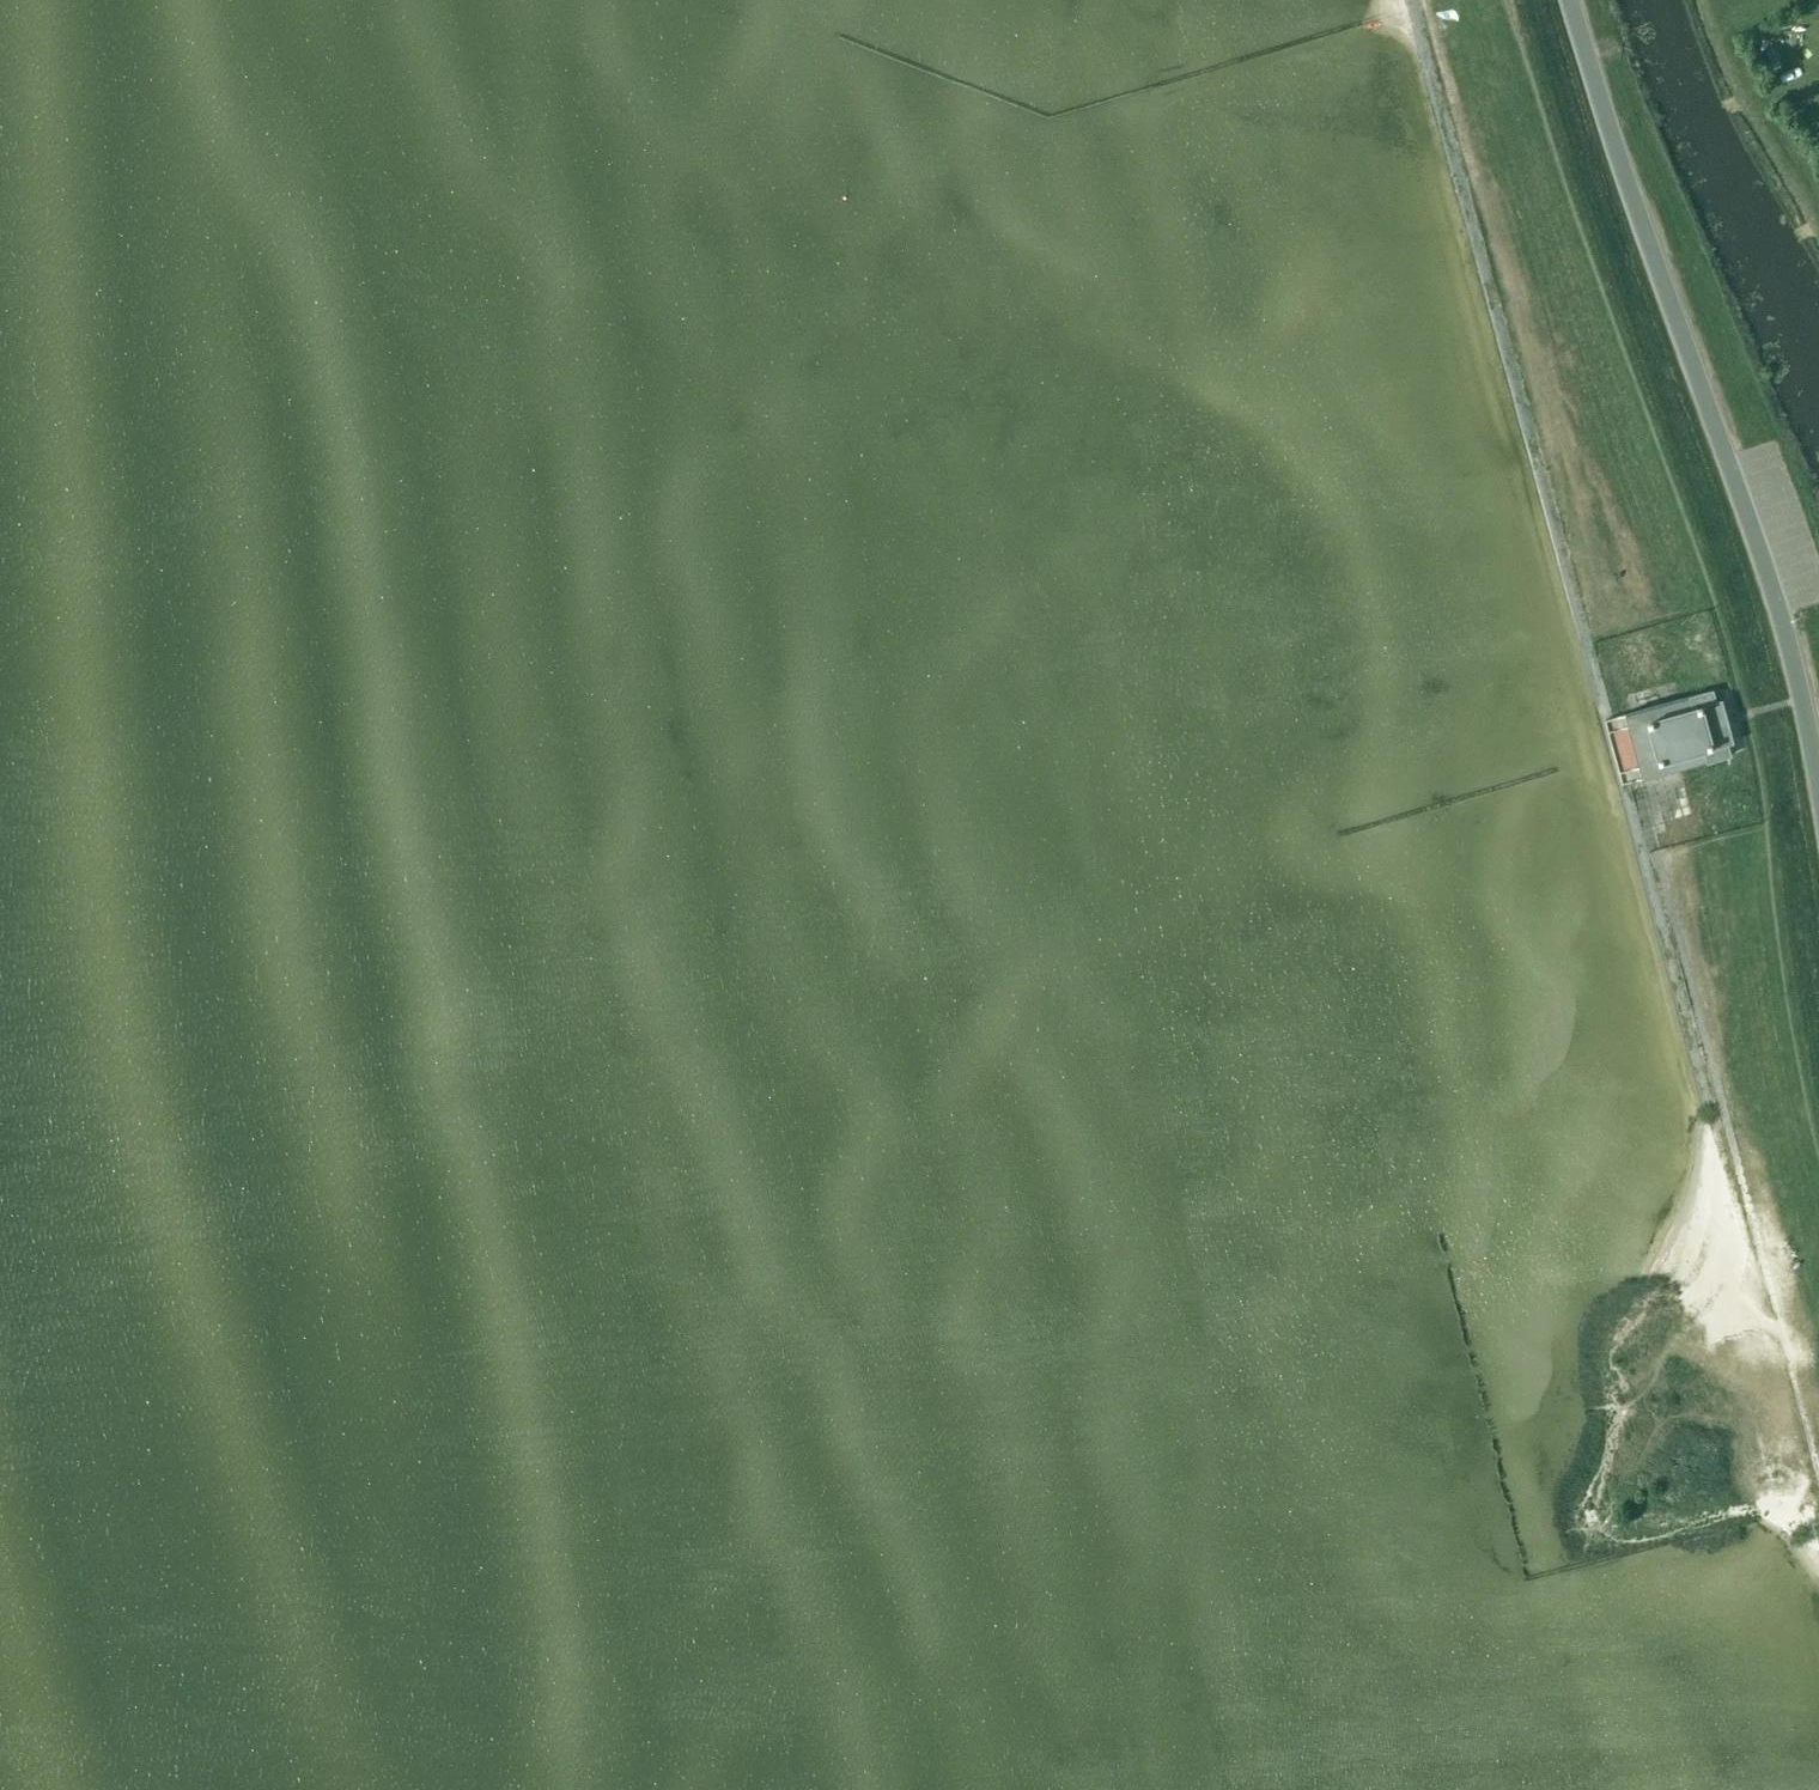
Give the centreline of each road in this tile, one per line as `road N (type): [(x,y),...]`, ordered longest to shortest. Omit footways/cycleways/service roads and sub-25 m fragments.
road 1 (tertiary): [(1818,799),(1781,622),(1569,0)]

